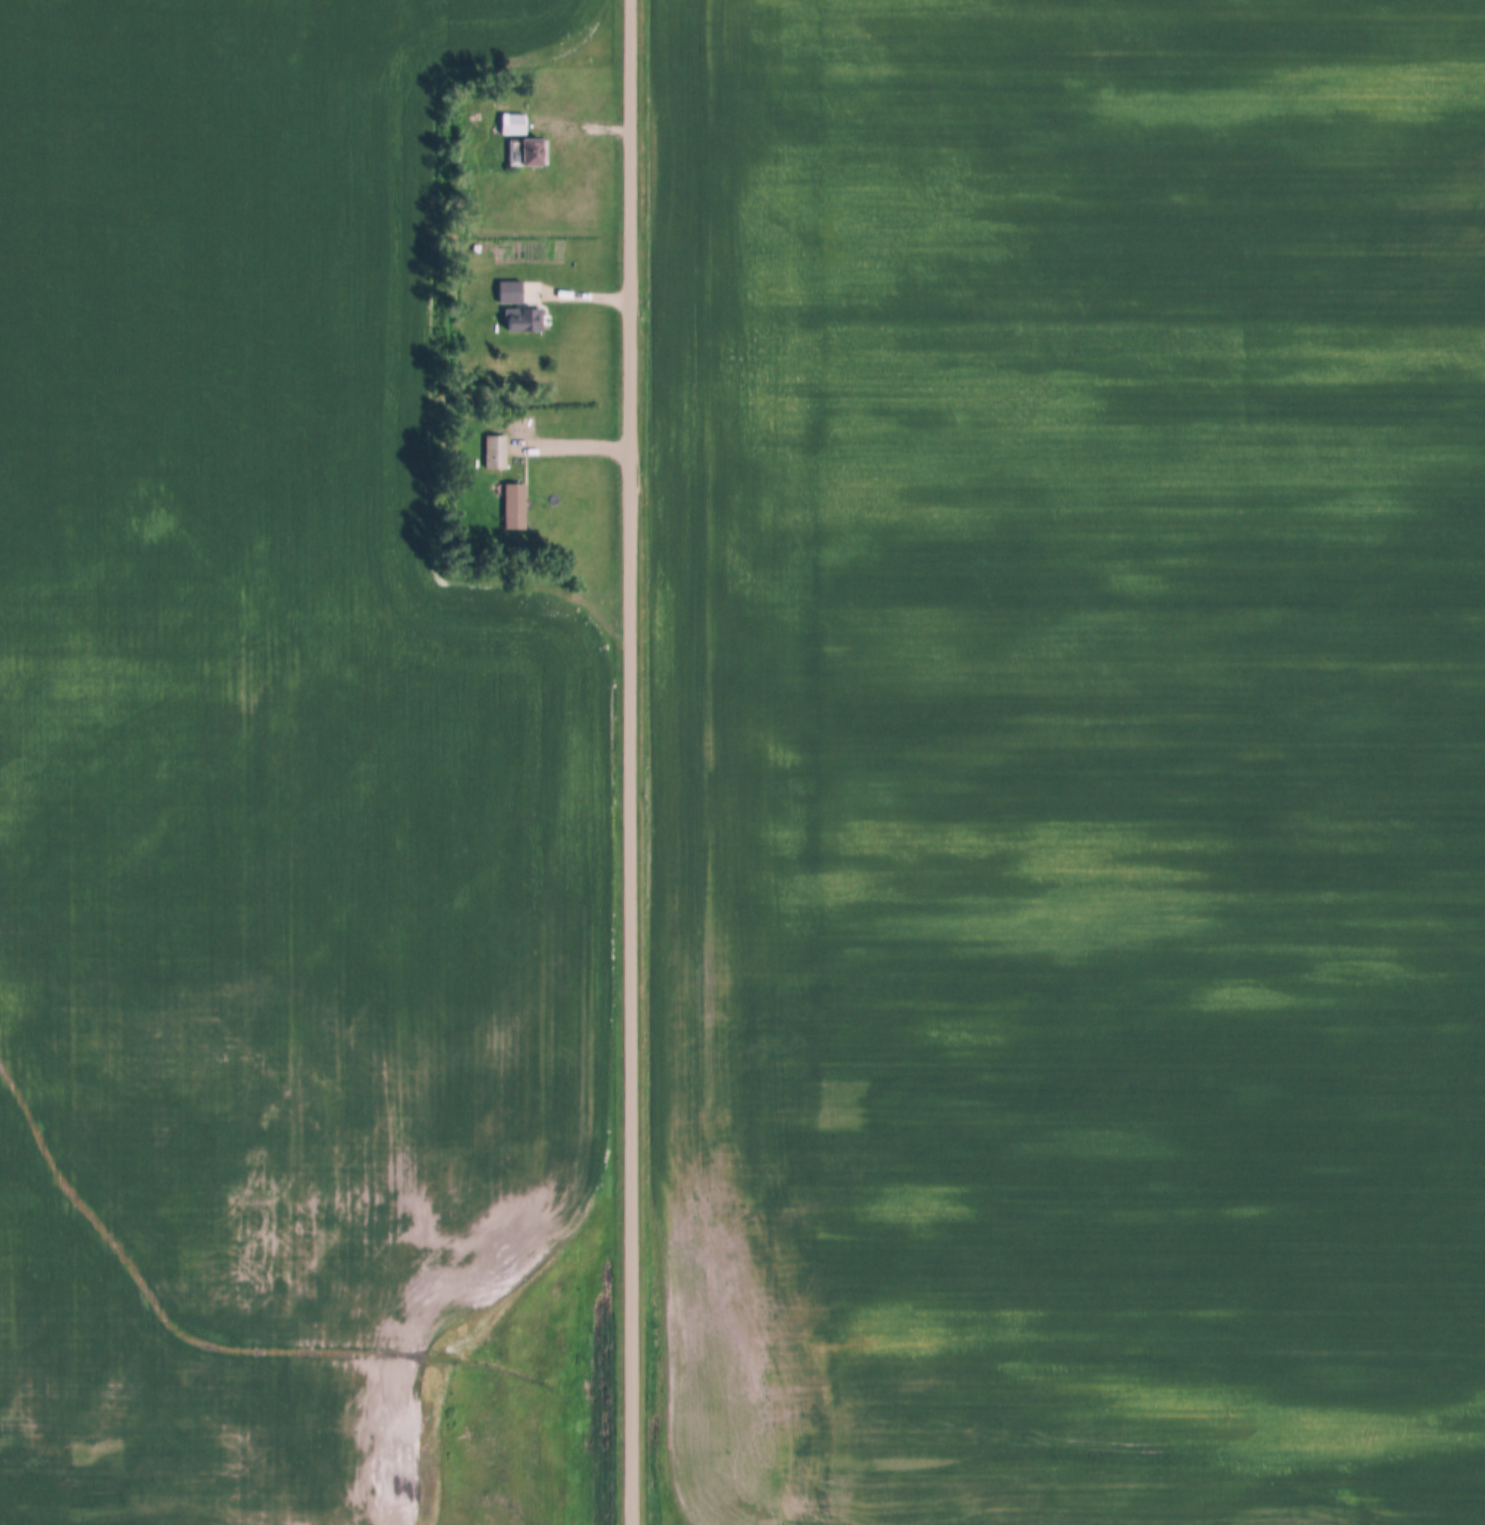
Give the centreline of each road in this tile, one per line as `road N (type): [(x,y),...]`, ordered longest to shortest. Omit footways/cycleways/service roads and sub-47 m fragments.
road 1 (residential): [(633,1524),(632,0)]

